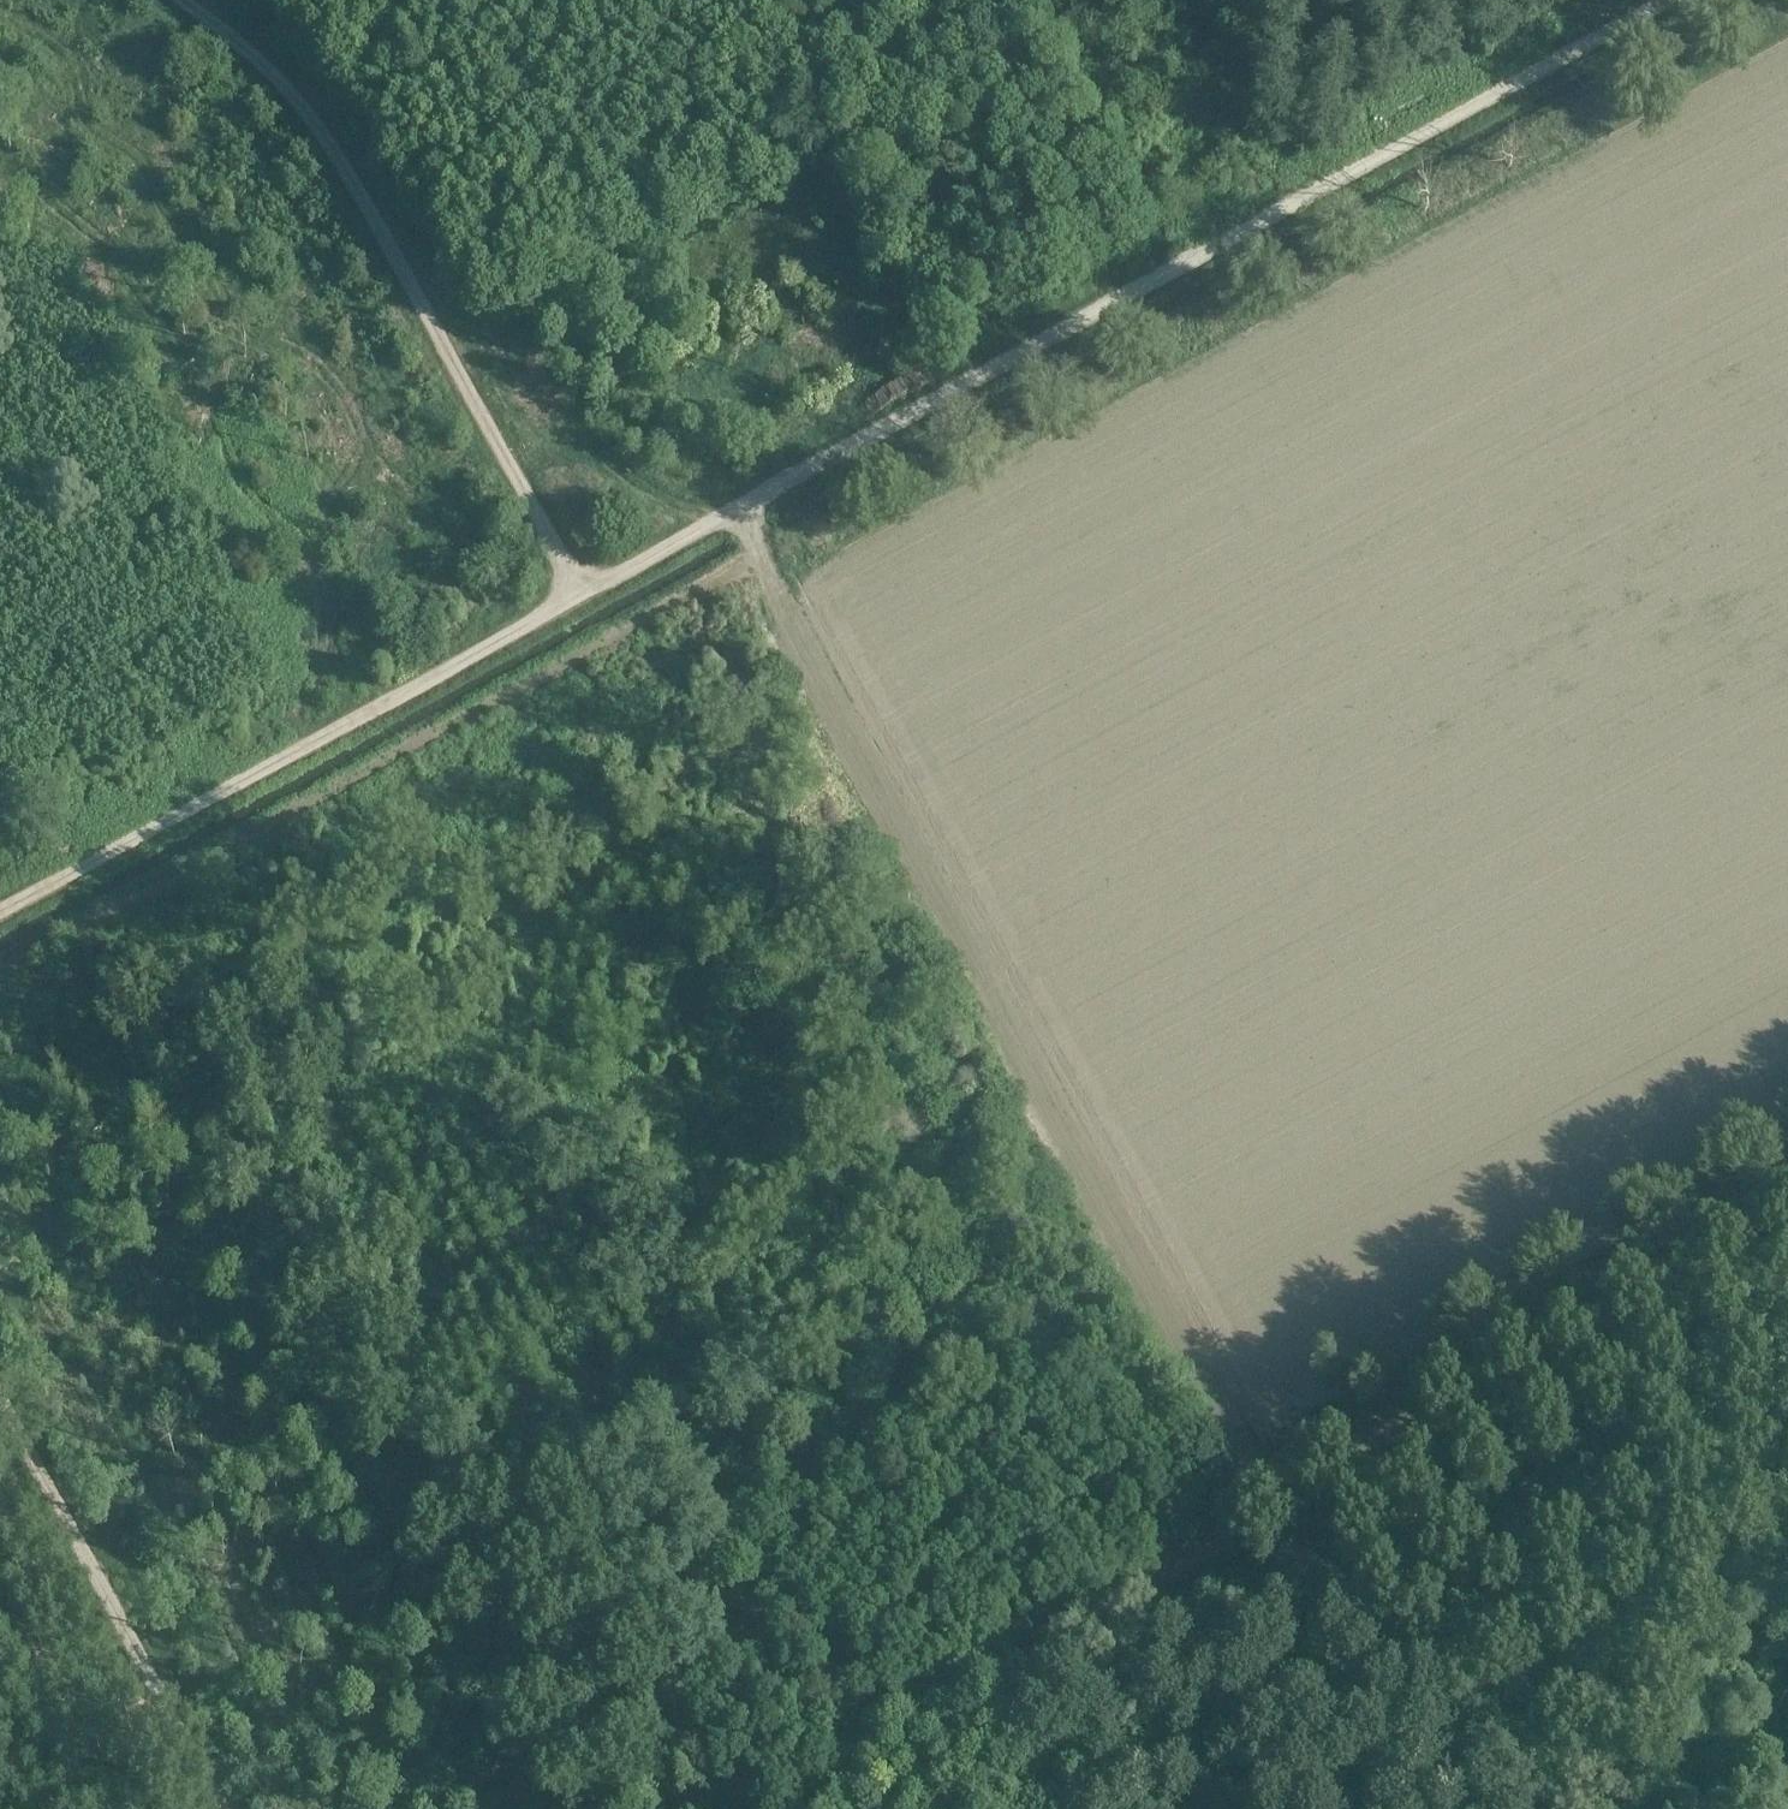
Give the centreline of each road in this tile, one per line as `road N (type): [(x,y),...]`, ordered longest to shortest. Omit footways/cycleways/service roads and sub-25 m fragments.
road 1 (track): [(1668,0),(0,912)]
road 2 (track): [(590,590),(327,129),(259,47),(192,0)]
road 3 (track): [(0,1393),(227,1808)]

